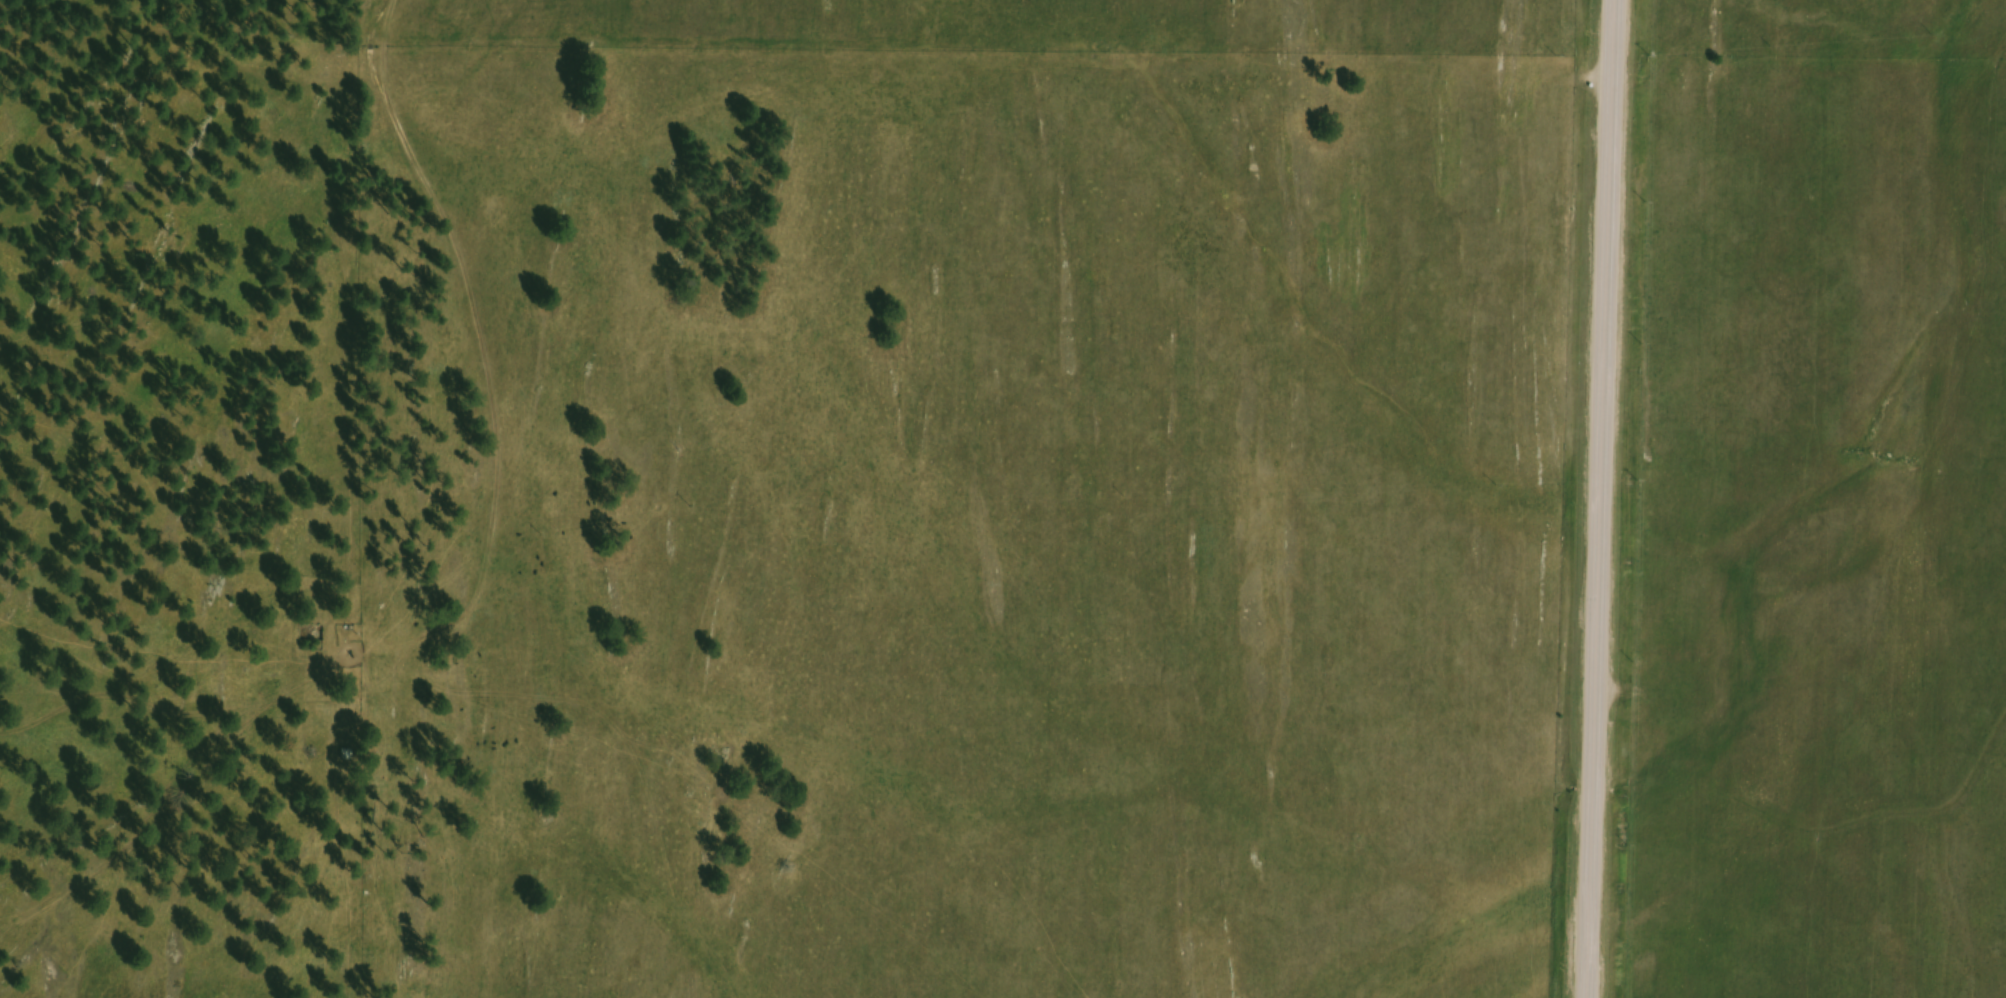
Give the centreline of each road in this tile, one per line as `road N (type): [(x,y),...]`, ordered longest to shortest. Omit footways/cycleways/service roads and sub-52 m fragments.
road 1 (tertiary): [(1586,997),(1618,0)]

